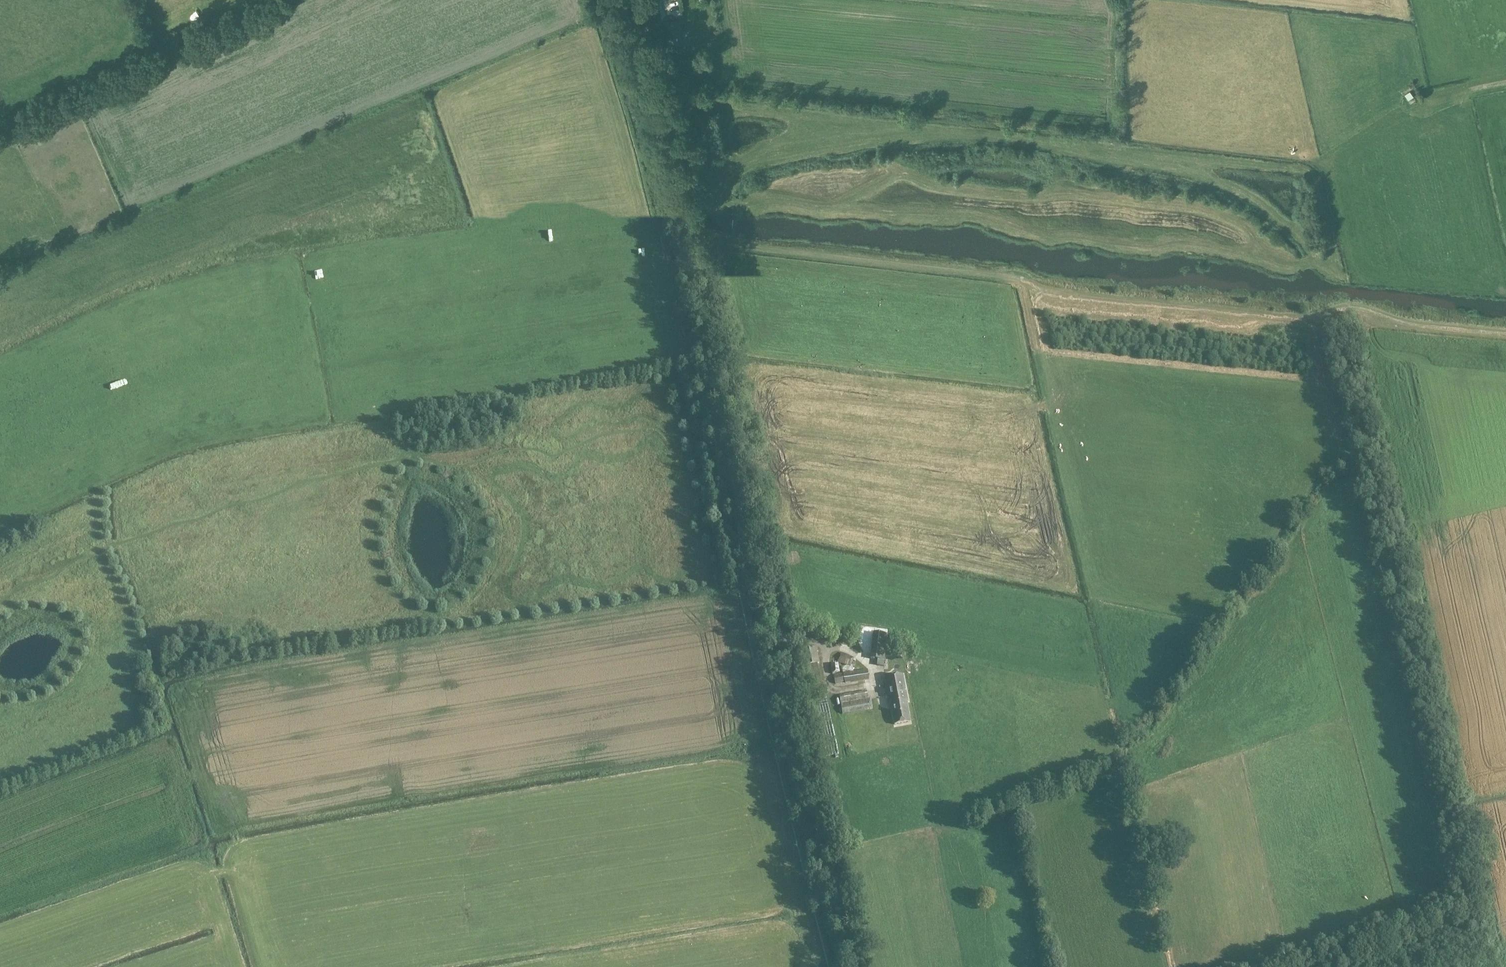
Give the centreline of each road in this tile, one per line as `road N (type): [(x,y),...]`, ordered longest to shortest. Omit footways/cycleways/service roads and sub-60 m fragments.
road 1 (track): [(856,966),(643,0)]
road 2 (track): [(696,239),(1002,275),(1128,303),(1311,319),(1360,308)]
road 3 (track): [(1360,308),(1427,327),(1505,333)]

